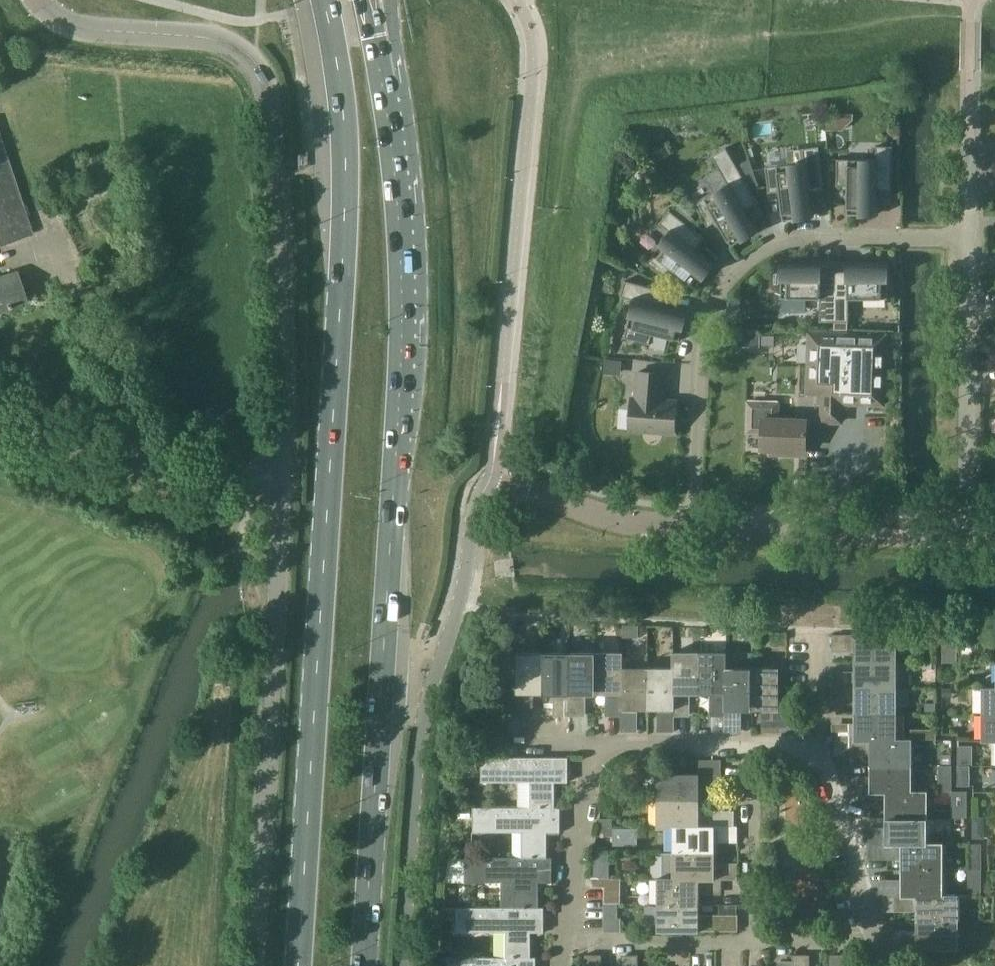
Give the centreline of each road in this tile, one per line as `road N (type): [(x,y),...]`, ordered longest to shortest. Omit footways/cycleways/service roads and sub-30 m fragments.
road 1 (primary): [(321,0),(335,71),(343,236),(329,596),(302,965)]
road 2 (primary): [(374,965),(404,515),(403,242),(388,98)]
road 3 (residential): [(404,965),(433,681),(463,596),(477,500),(506,485),(606,518),(688,529)]
road 4 (unclassified): [(280,473),(280,224),(263,80),(244,57),(211,39),(80,28),(37,0)]
road 5 (residential): [(562,965),(599,751),(800,752),(816,766),(844,832),(877,942)]
road 6 (residential): [(688,529),(704,340),(729,282),(776,246),(803,240),(967,241)]
road 7 (unclassified): [(255,965),(280,473)]
road 8 (residential): [(966,539),(967,241)]
road 9 (unclassified): [(0,411),(131,465),(280,473)]
road 10 (residential): [(688,529),(966,539)]

